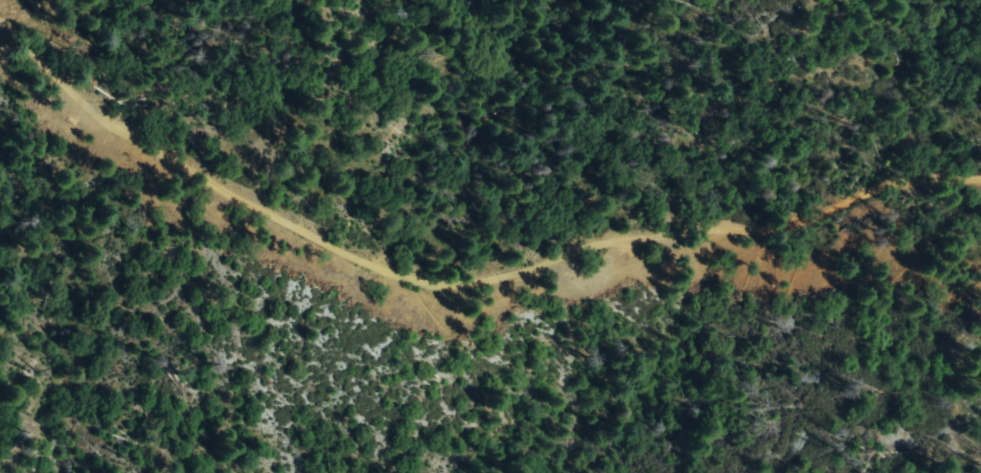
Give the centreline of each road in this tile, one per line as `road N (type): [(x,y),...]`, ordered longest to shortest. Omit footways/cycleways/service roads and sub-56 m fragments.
road 1 (residential): [(825,211),(586,258),(485,289),(412,295),(337,265),(99,130),(0,30)]
road 2 (residential): [(980,178),(906,180),(825,211)]

